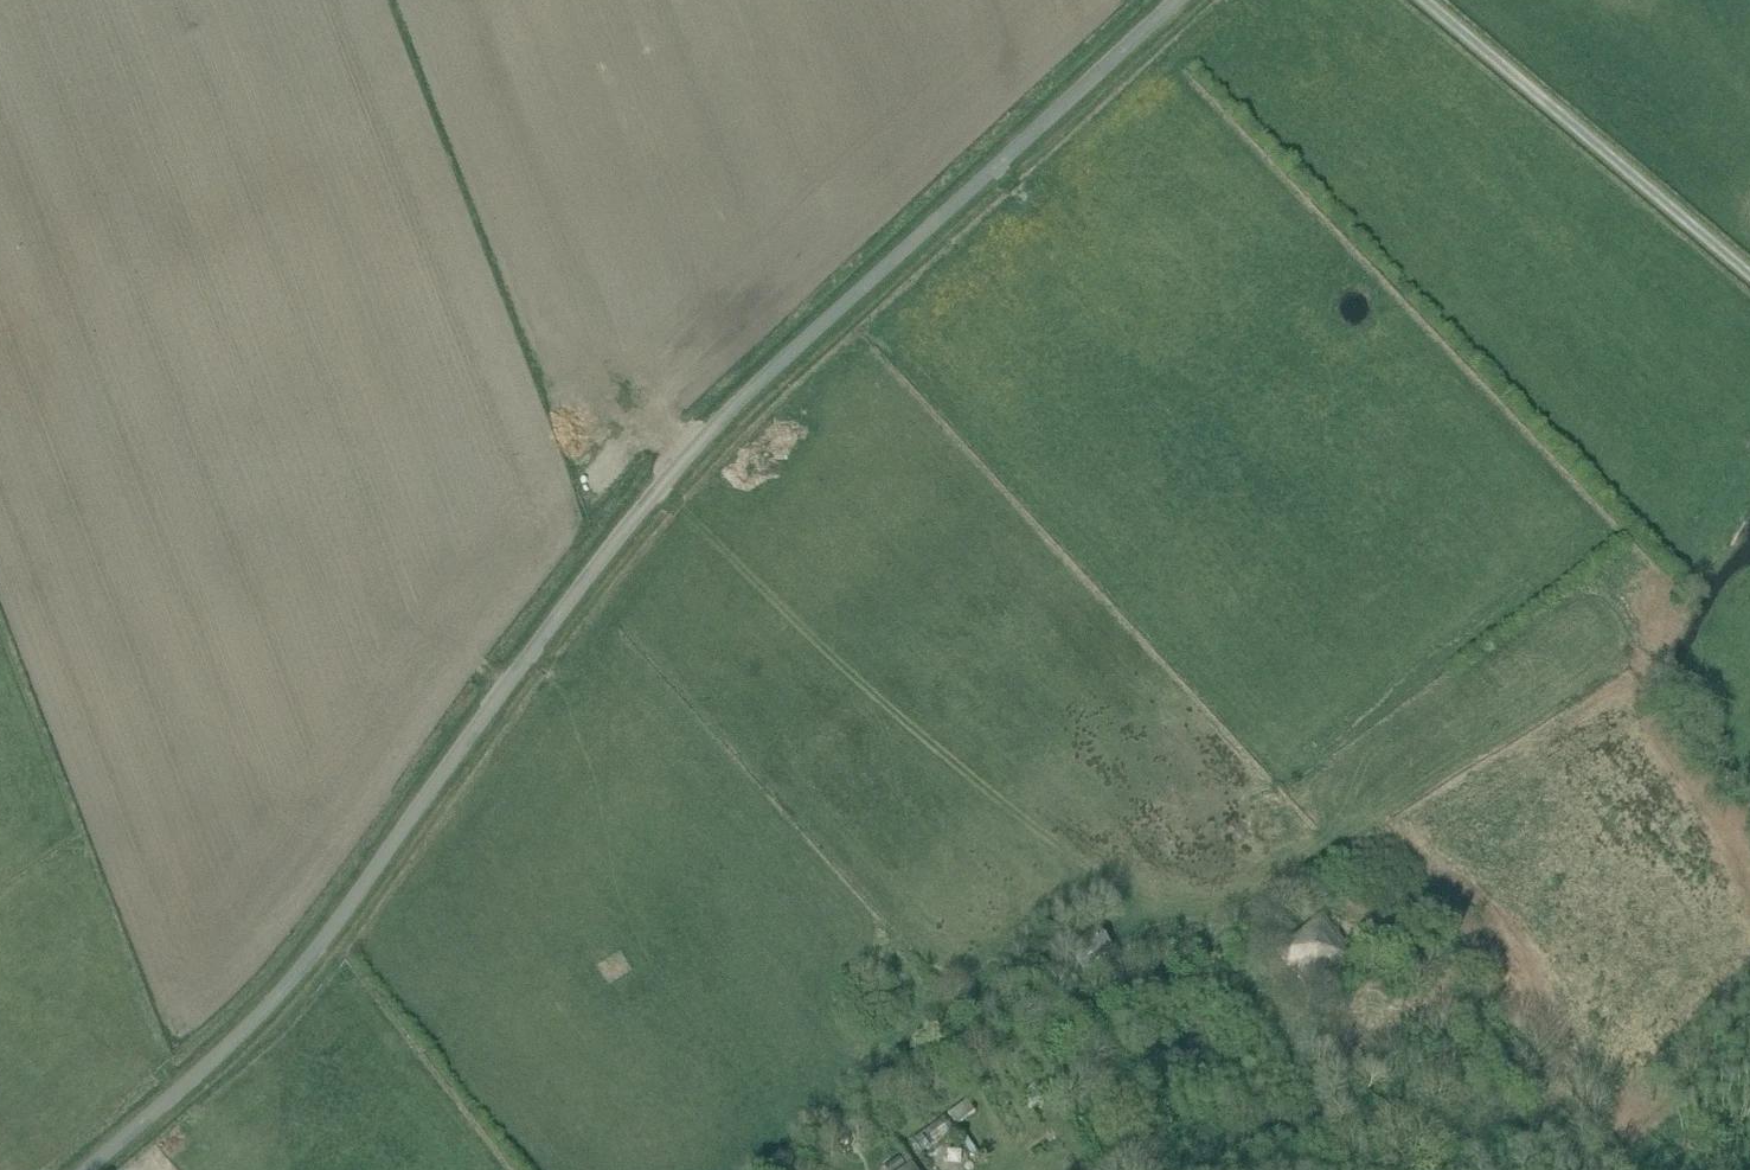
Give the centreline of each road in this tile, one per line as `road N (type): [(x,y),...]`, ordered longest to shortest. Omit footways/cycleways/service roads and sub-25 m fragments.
road 1 (unclassified): [(84,1169),(236,1038),(312,954),(548,625),(719,414),(1181,0)]
road 2 (track): [(1438,0),(1749,262)]

